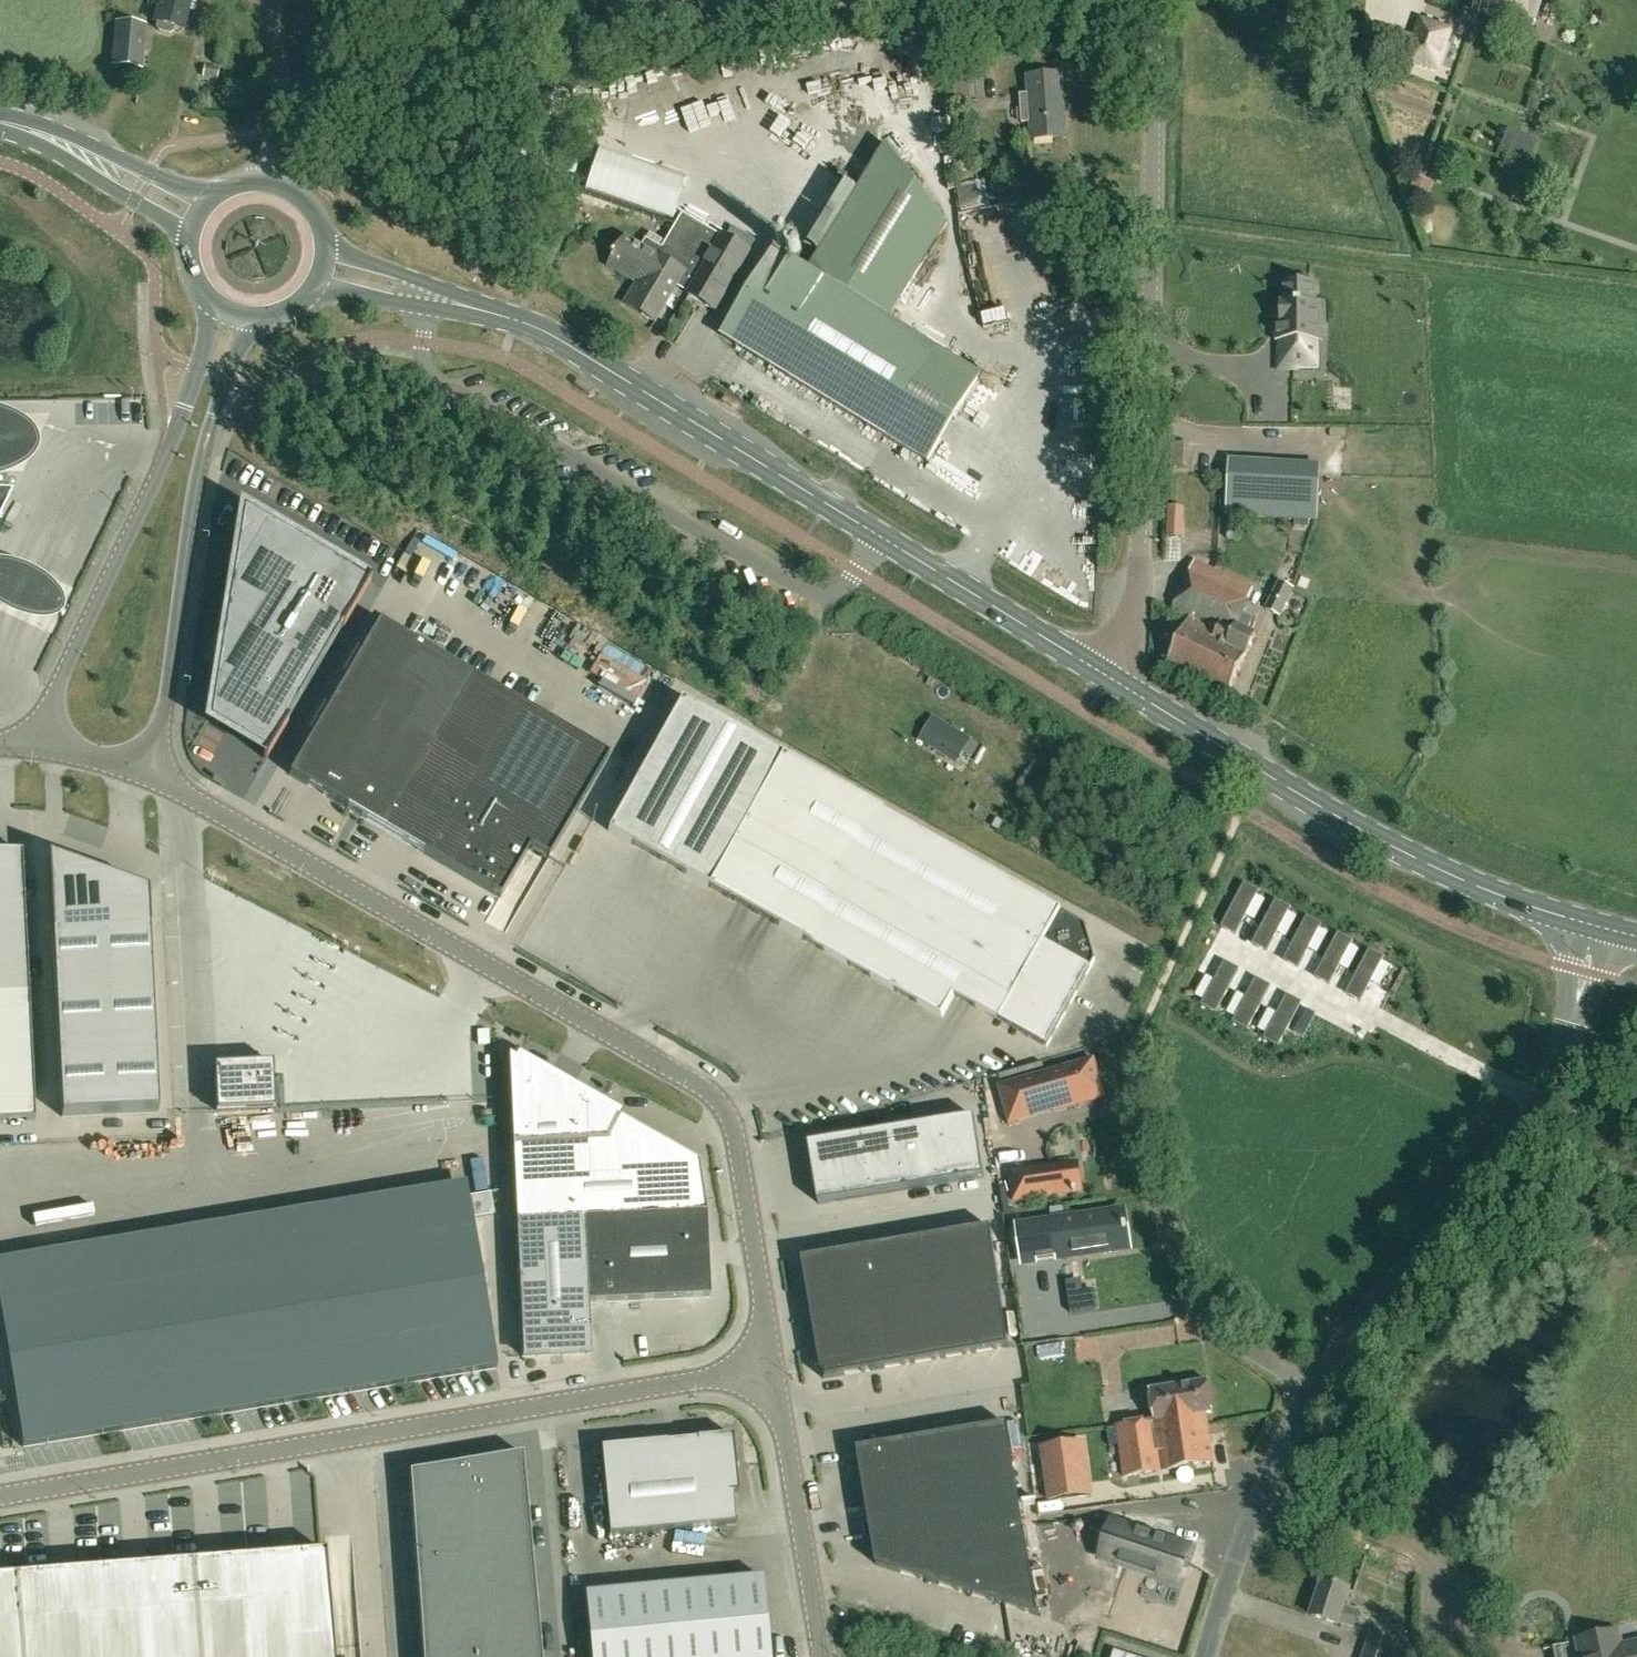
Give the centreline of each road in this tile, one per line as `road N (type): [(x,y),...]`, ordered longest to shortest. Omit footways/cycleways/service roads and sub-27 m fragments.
road 1 (unclassified): [(779,1370),(762,1230),(729,1110),(690,1074),(158,783)]
road 2 (unclassified): [(779,1370),(0,1496)]
road 3 (secondary): [(1107,676),(555,338),(502,315)]
road 4 (unclassified): [(1107,676),(1141,605),(1149,0)]
road 5 (track): [(282,129),(861,0)]
road 6 (secondary): [(1600,929),(1425,861),(1107,676)]
road 7 (unclassified): [(1311,1387),(1523,1142),(1555,1089),(1600,929)]
road 8 (unclassified): [(158,783),(209,428),(249,324)]
road 9 (unclassified): [(211,309),(200,367),(163,464),(35,743)]
road 10 (unclassified): [(1311,1387),(1236,1337),(1193,1291),(1149,1174),(1136,1048)]
road 11 (unclassified): [(828,1656),(779,1370)]
road 12 (unclassified): [(1209,1656),(1253,1517),(1311,1387)]
road 13 (secondary): [(502,315),(329,246)]
road 14 (secondary): [(320,290),(502,315)]
road 15 (secondary): [(209,193),(65,145)]
road 16 (secondary): [(65,145),(185,233)]
road 17 (unclassified): [(158,783),(35,743)]

